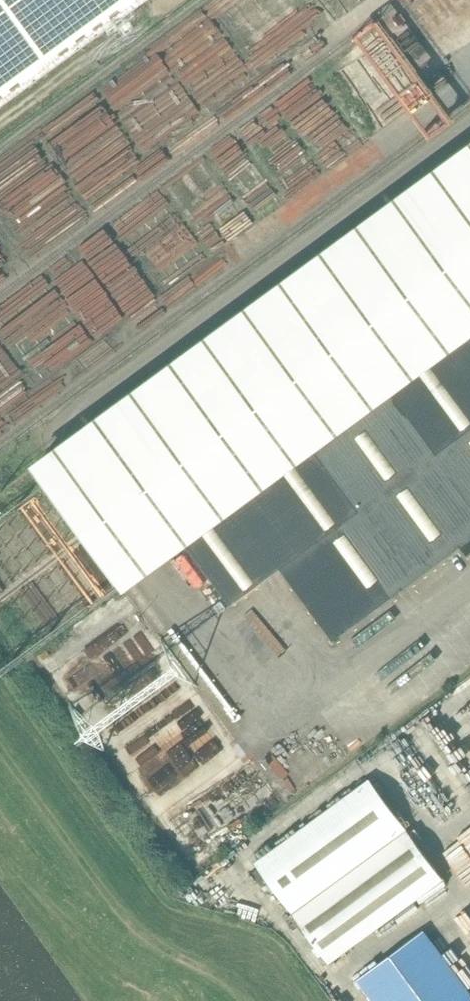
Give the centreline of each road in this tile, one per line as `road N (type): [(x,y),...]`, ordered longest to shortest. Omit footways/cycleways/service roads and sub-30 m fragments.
road 1 (track): [(247,1000),(122,914),(0,749)]

